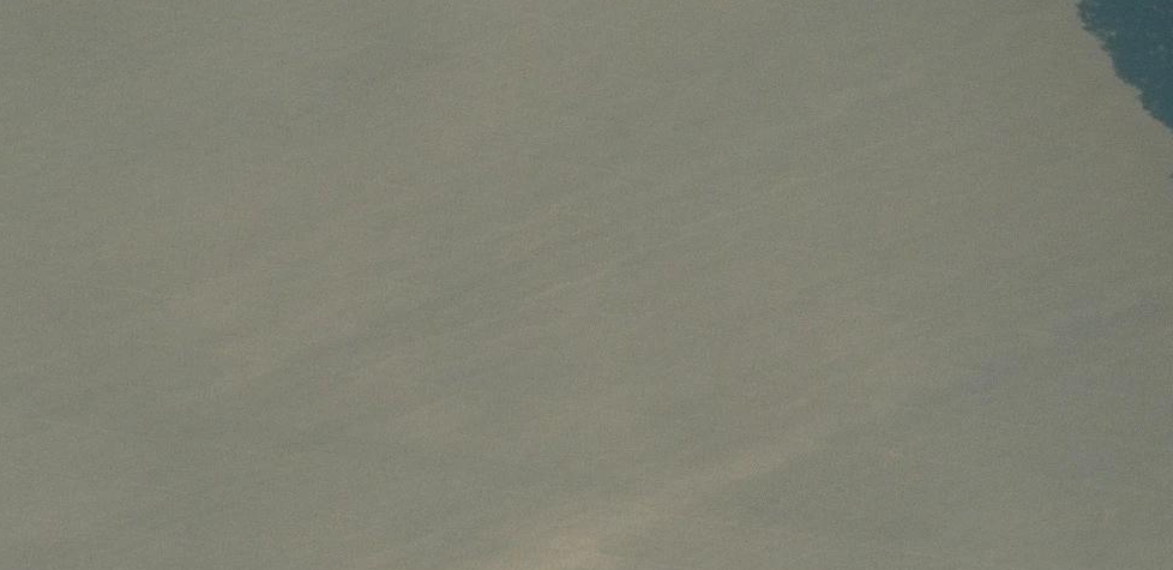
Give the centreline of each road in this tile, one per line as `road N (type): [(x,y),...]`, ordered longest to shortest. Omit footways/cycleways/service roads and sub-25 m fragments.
road 1 (track): [(1172,274),(492,569)]

